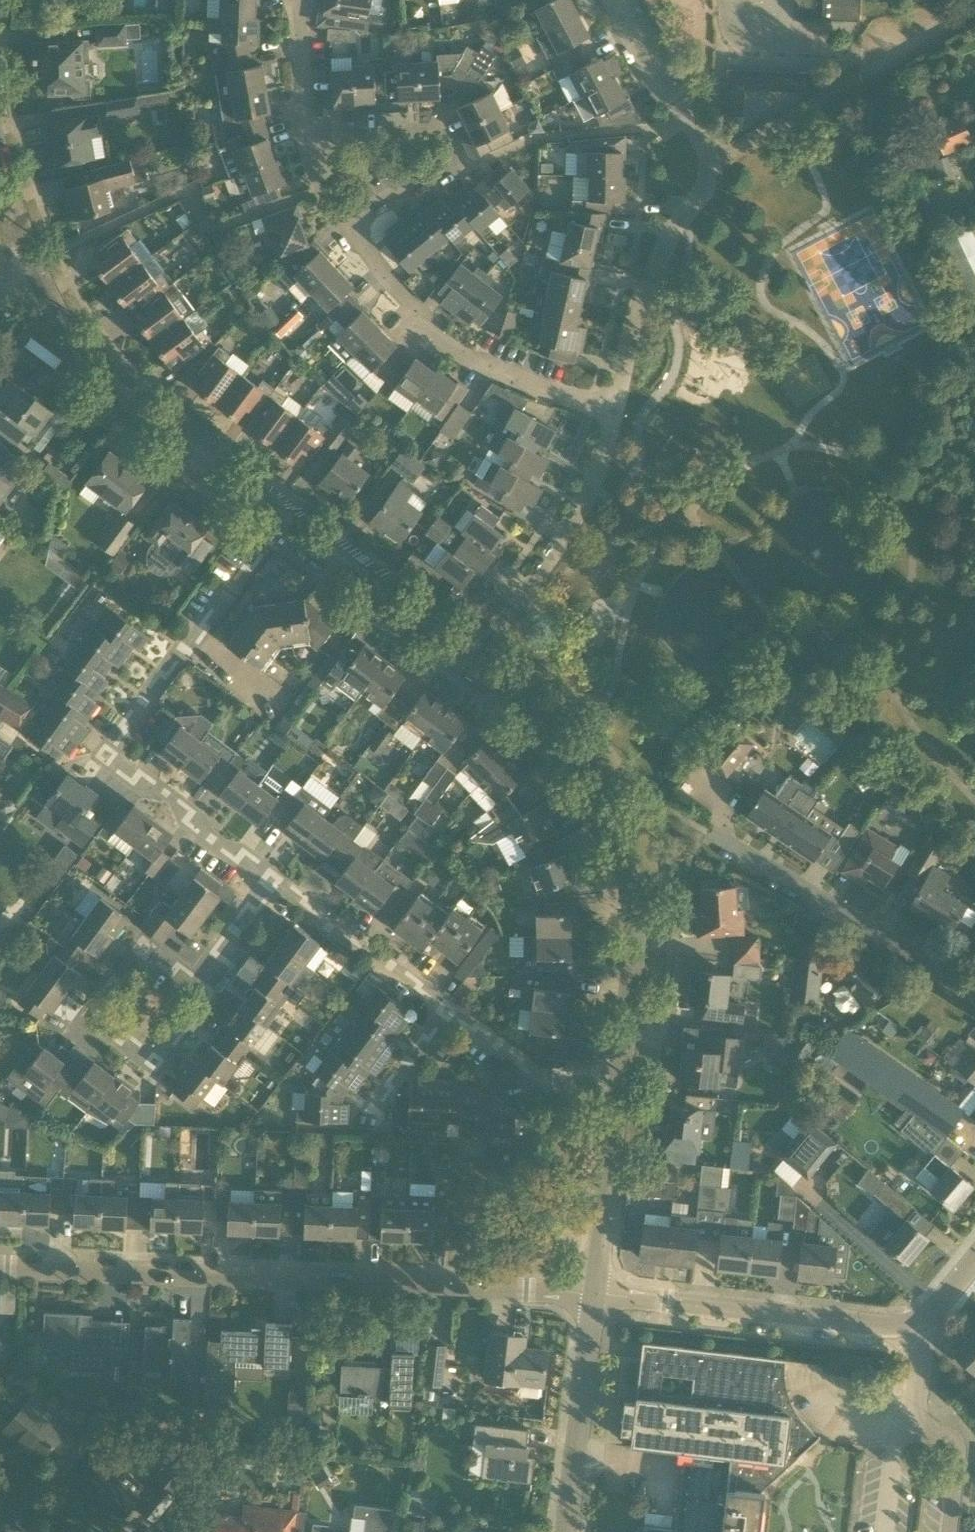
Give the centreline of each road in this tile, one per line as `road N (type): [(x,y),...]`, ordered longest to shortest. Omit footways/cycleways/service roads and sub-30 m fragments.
road 1 (unclassified): [(593,1293),(0,1265)]
road 2 (residential): [(272,885),(126,777),(119,759),(132,710),(276,518)]
road 3 (tertiary): [(618,1089),(634,942),(624,848),(567,736),(541,706),(476,662)]
road 4 (tertiary): [(276,518),(104,375),(36,267)]
road 5 (residential): [(614,406),(472,360),(395,300),(343,226)]
road 6 (residential): [(922,1322),(884,1328),(593,1293)]
road 7 (residential): [(343,226),(456,169),(443,127),(302,139)]
road 8 (residential): [(974,991),(711,832)]
road 9 (residential): [(709,166),(974,15)]
road 10 (residential): [(476,662),(576,521),(614,406)]
road 11 (residential): [(614,406),(651,276),(709,166)]
road 12 (tertiary): [(476,662),(276,518)]
road 13 (tertiary): [(565,1531),(593,1293)]
road 14 (residential): [(445,1017),(272,885)]
road 15 (residential): [(195,994),(138,959),(92,1020),(148,1060)]
road 16 (tertiary): [(593,1293),(618,1089)]
road 17 (residential): [(618,1089),(531,1079),(445,1017)]
road 18 (residential): [(709,166),(692,122),(613,0)]
road 19 (residential): [(950,1531),(956,1438),(908,1428)]
road 20 (residential): [(302,139),(294,0)]
road 21 (residential): [(272,885),(195,994)]

